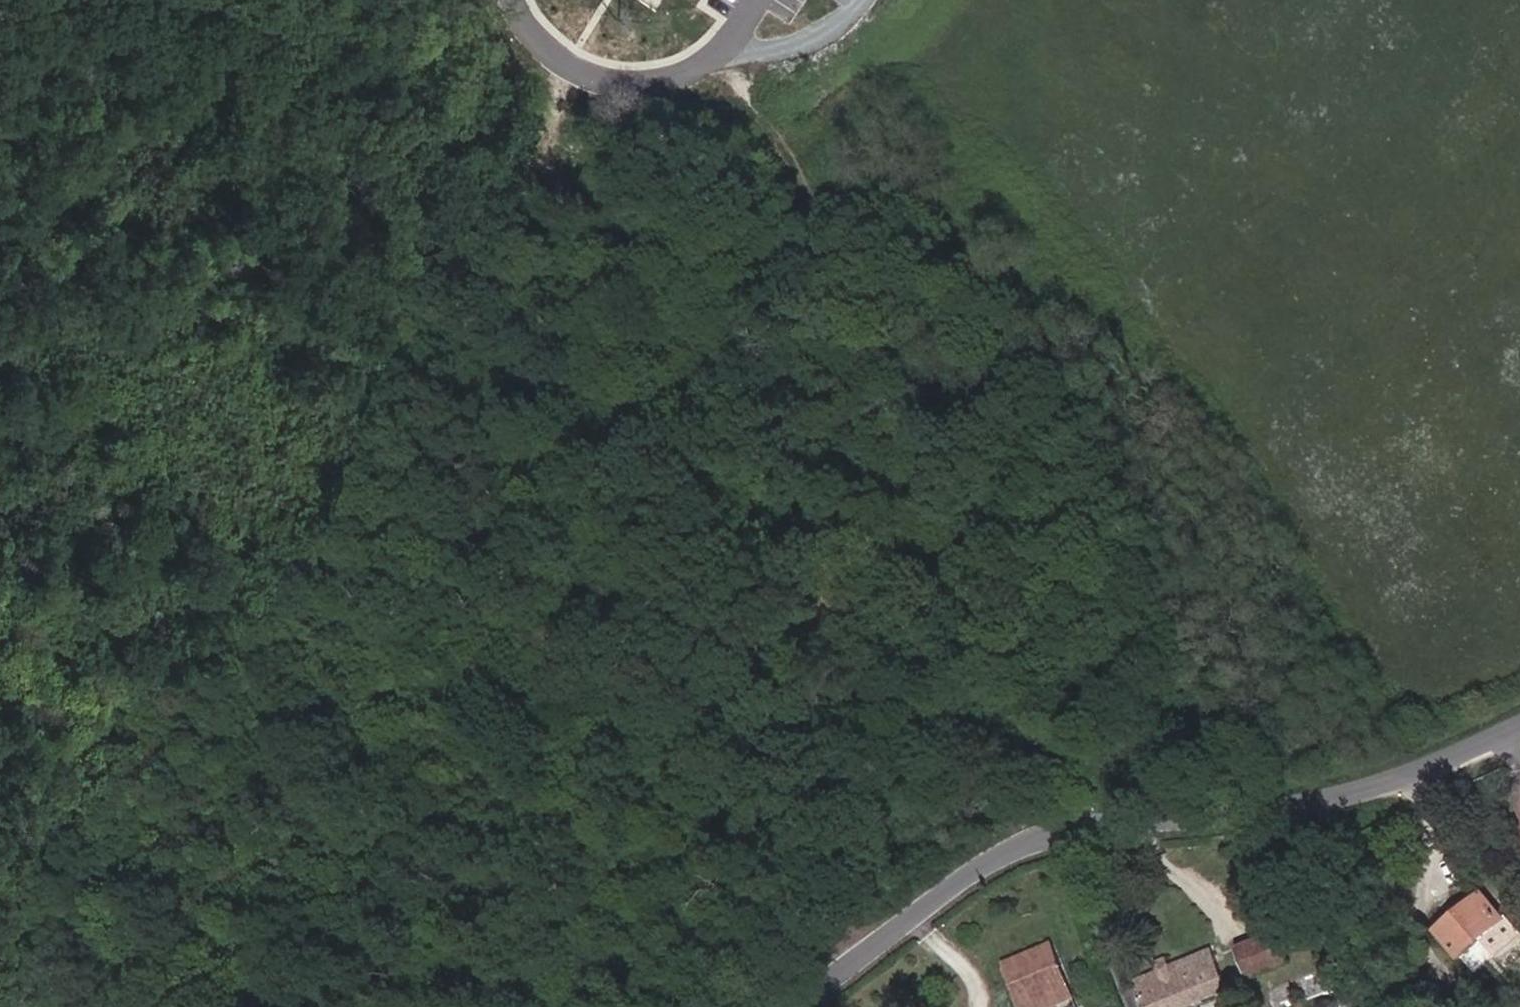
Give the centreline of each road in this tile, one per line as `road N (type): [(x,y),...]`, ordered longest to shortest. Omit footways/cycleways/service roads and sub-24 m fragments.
road 1 (unclassified): [(1519,732),(1296,800),(1137,815),(1063,833)]
road 2 (unclassified): [(1063,833),(869,957)]
road 3 (unclassified): [(1139,1006),(1063,833)]

